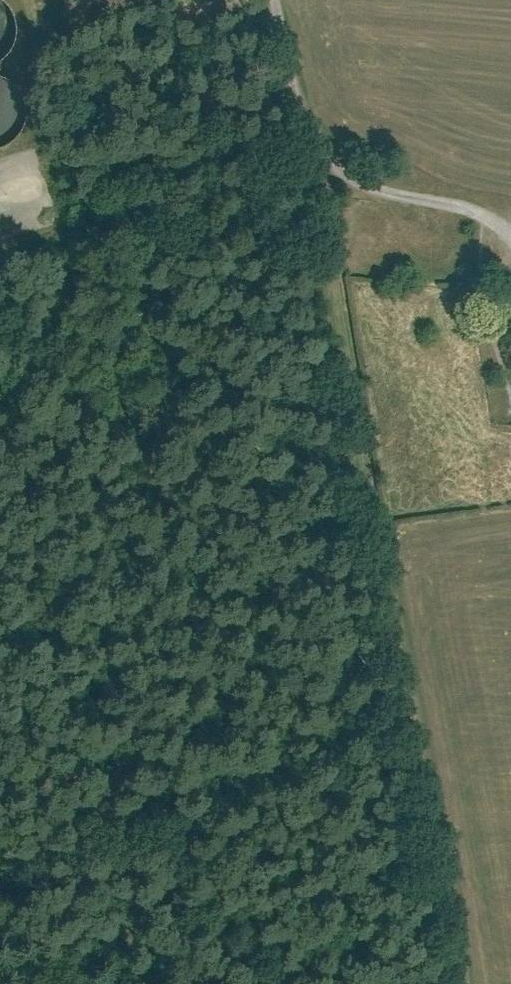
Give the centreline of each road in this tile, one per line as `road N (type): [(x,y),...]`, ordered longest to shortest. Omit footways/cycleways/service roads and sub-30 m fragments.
road 1 (track): [(317,142),(448,983)]
road 2 (track): [(53,623),(237,983)]

